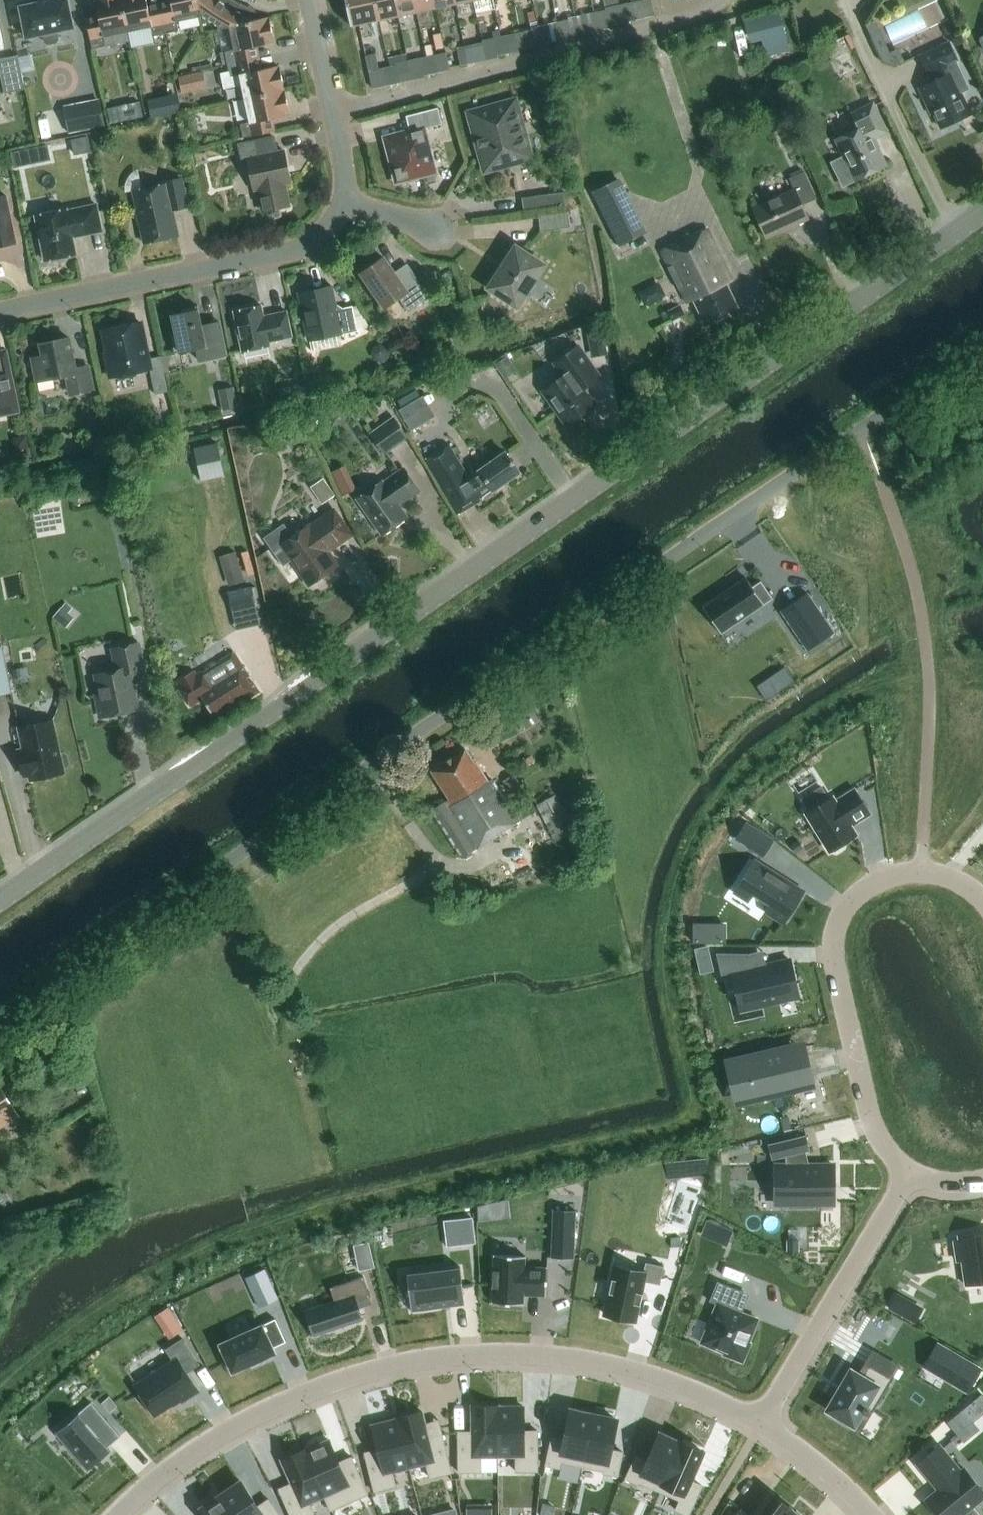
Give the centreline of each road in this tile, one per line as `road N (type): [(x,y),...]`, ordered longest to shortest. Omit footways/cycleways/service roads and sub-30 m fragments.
road 1 (tertiary): [(0,899),(982,211)]
road 2 (unclassified): [(0,1019),(982,346)]
road 3 (residential): [(759,1421),(681,1385),(598,1362),(510,1353),(421,1359),(333,1381),(251,1418),(193,1452),(117,1514)]
road 4 (residential): [(982,899),(949,875),(919,869),(860,893),(835,932),(870,1121),(895,1160)]
road 5 (residential): [(720,0),(687,18),(330,114)]
road 6 (residential): [(0,313),(295,248),(339,220),(345,200)]
road 7 (residential): [(759,1421),(906,1171)]
road 8 (residential): [(872,1514),(759,1421)]

